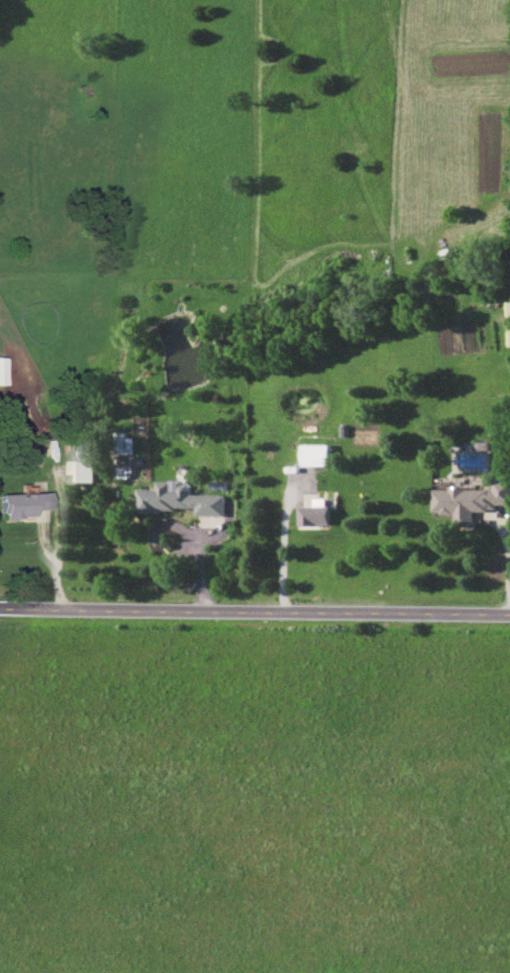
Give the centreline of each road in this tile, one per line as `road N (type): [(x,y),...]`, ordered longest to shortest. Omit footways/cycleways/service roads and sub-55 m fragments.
road 1 (residential): [(0,611),(509,615)]

